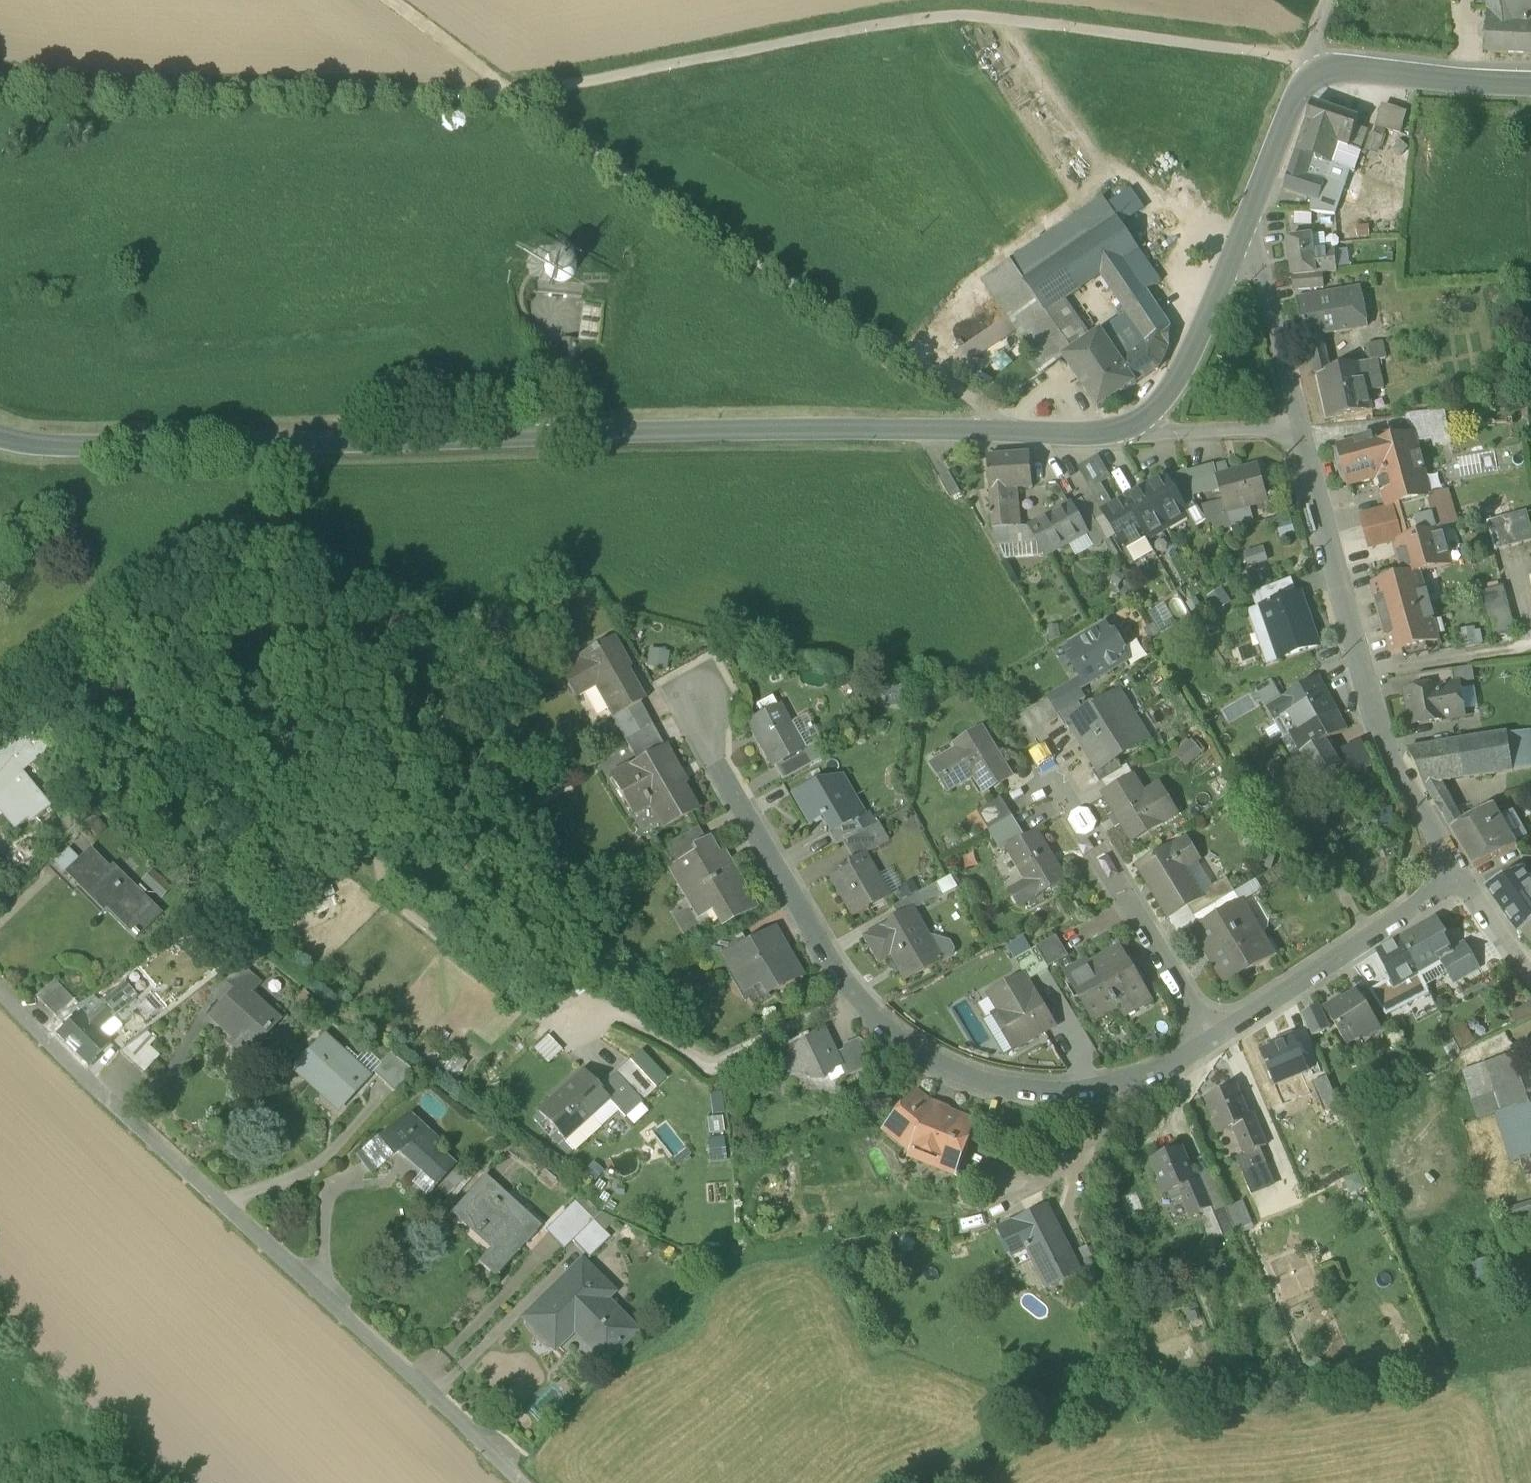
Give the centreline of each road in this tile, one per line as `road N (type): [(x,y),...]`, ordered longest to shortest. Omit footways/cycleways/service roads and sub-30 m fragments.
road 1 (track): [(0,85),(496,98),(968,16),(1306,58)]
road 2 (tertiary): [(0,434),(39,445),(770,431),(1080,434),(1146,418)]
road 3 (track): [(567,1040),(450,956),(400,913),(381,883),(387,821),(447,721),(447,678),(411,635),(316,584),(293,562),(266,495),(262,441)]
road 4 (residential): [(1217,1043),(1146,1085),(1032,1102),(930,1072),(859,1012),(679,689)]
road 5 (residential): [(519,1482),(0,995)]
road 6 (unclassified): [(1302,428),(1374,715),(1461,876)]
road 7 (residential): [(1217,1043),(1048,758)]
road 8 (residential): [(1461,876),(1217,1043)]
road 9 (tertiary): [(1146,418),(1184,369),(1248,223)]
road 10 (tertiary): [(1315,76),(1344,69),(1530,85)]
road 11 (unclassified): [(1248,223),(1302,428)]
road 12 (tertiary): [(1248,223),(1300,90),(1315,76)]
road 13 (residential): [(1146,418),(1161,433),(1302,428)]
road 14 (track): [(388,0),(512,97)]
road 15 (unclassified): [(1461,876),(1530,974)]

